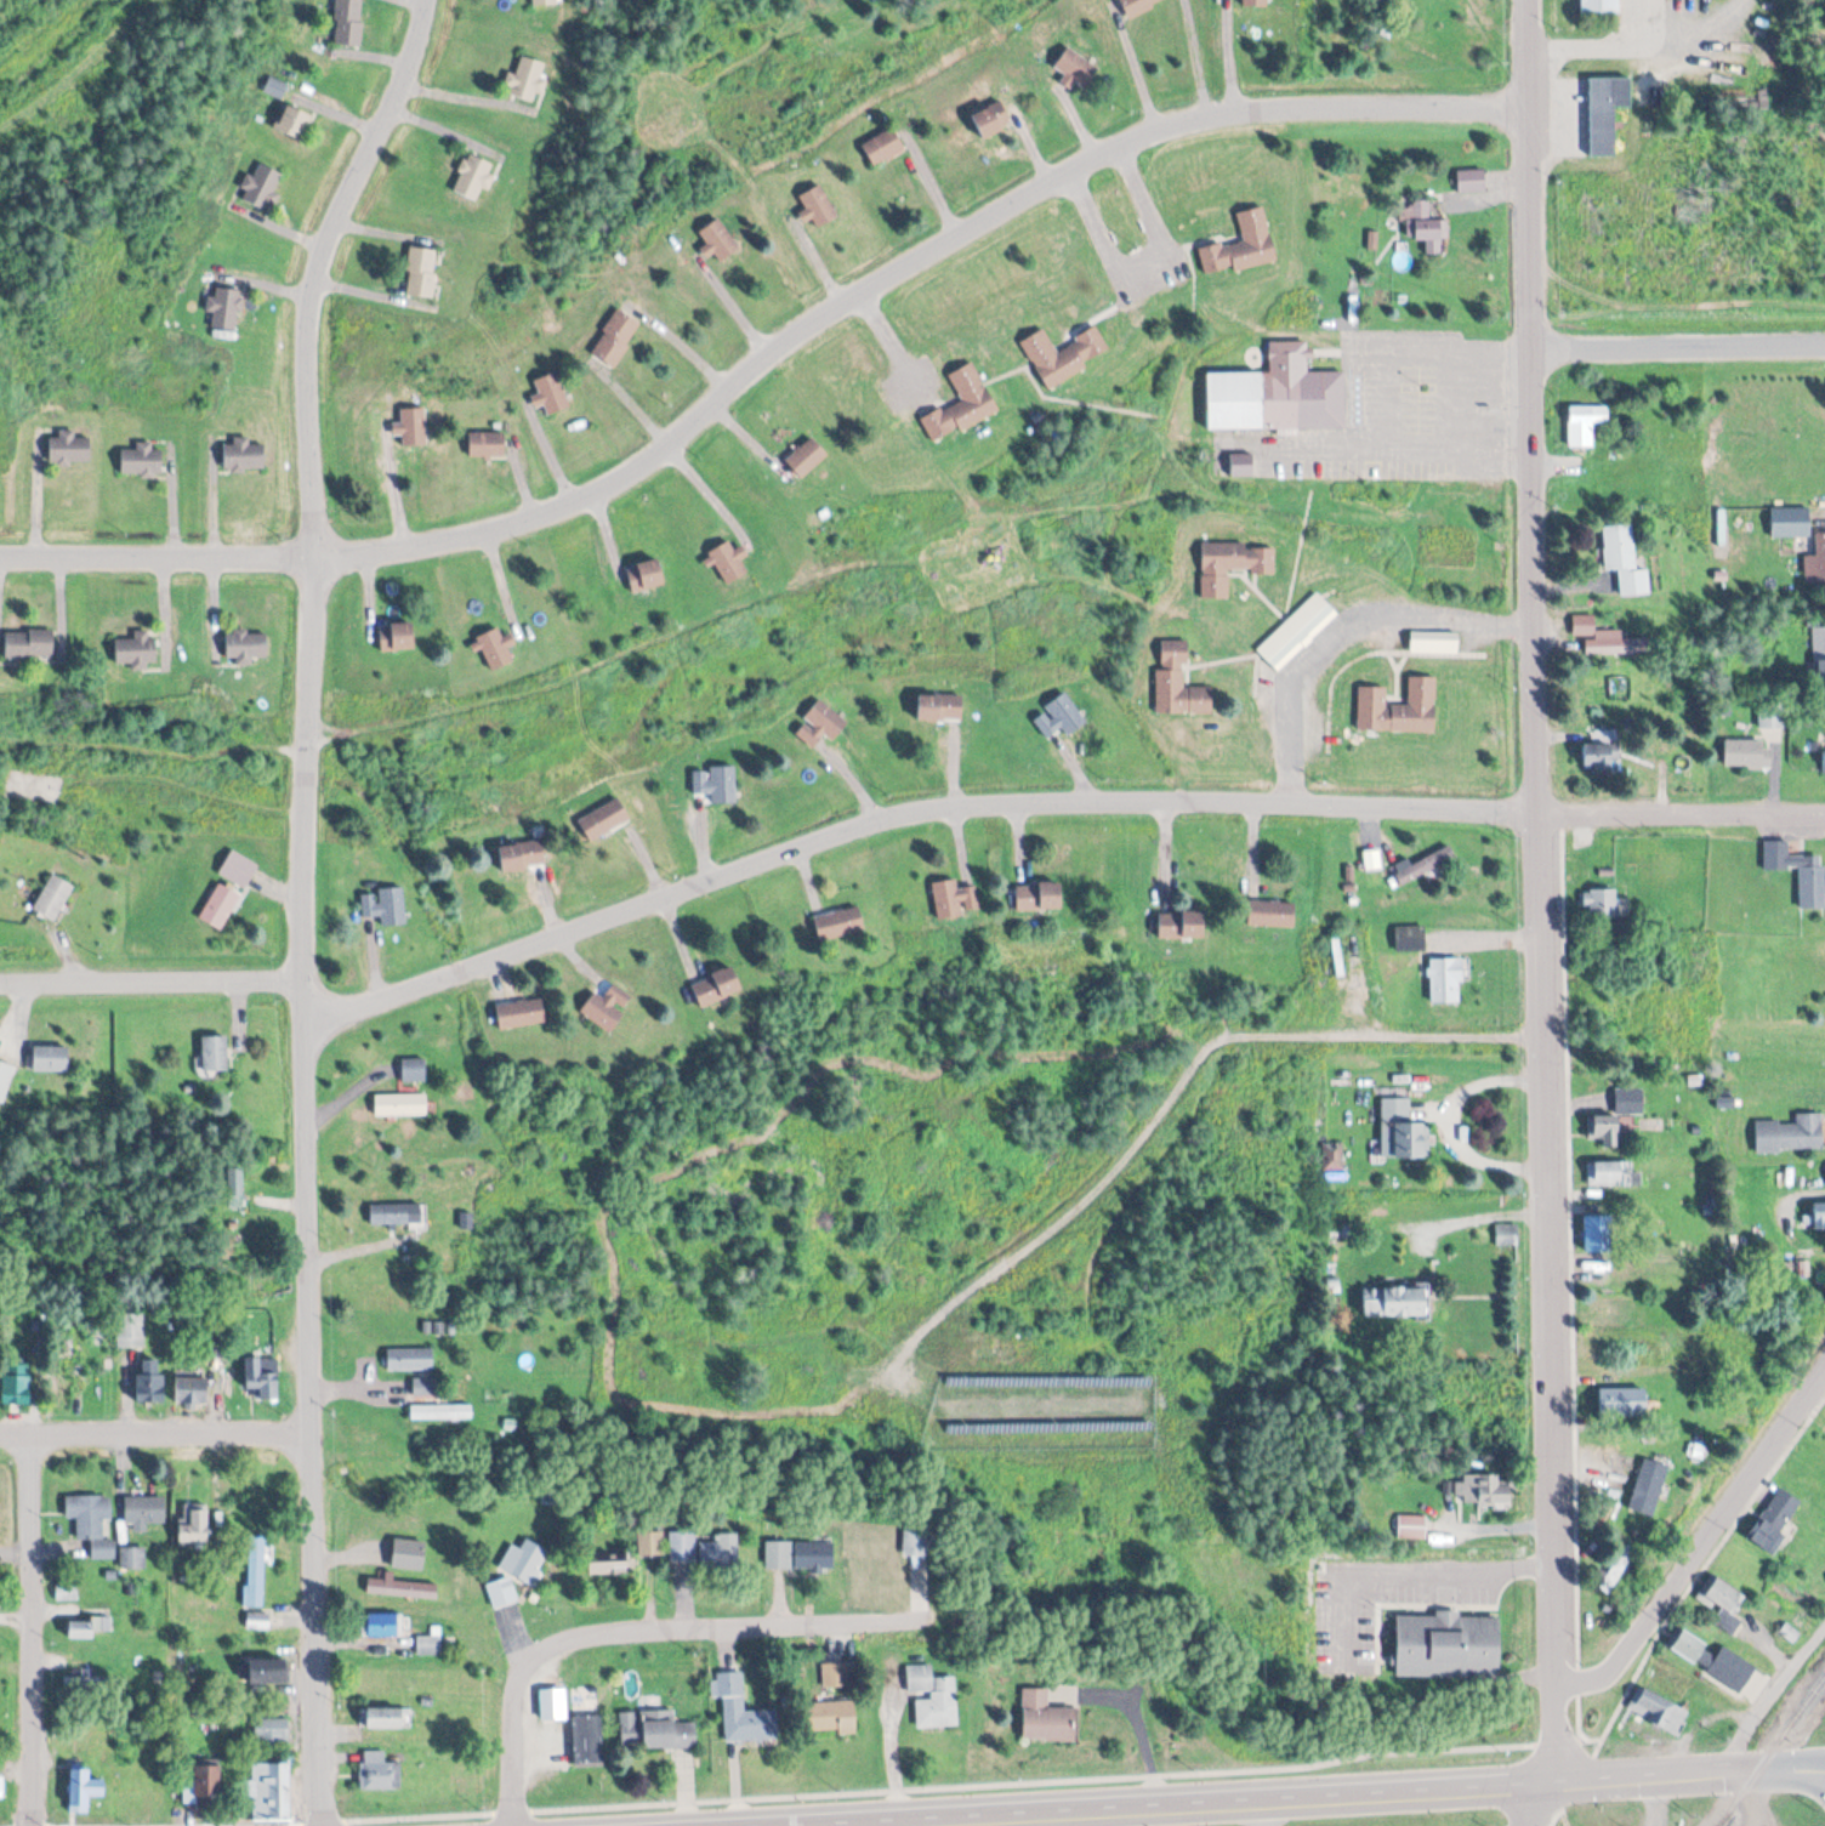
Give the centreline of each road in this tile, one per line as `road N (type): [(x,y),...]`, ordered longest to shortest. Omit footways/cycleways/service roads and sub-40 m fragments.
road 1 (residential): [(319,1825),(309,1429),(318,557),(311,343),(322,257),(404,81),(431,0)]
road 2 (residential): [(1530,109),(1308,103),(1230,107),(1162,124),(950,234),(820,314),(621,477),(472,530),(318,557),(0,555)]
road 3 (residential): [(1824,809),(1028,798),(927,806),(312,1023)]
road 4 (primary): [(769,1825),(1824,1770)]
road 5 (residential): [(1558,1785),(1539,810)]
road 6 (residential): [(1539,810),(1541,348),(1529,0)]
road 7 (residential): [(514,1683),(530,1657),(581,1631),(927,1615)]
road 8 (residential): [(1557,1686),(1610,1673),(1824,1365)]
road 9 (residential): [(34,1825),(34,1433)]
road 10 (residential): [(312,977),(0,981)]
road 11 (residential): [(0,1432),(309,1429)]
road 12 (residential): [(1541,348),(1824,339)]
road 13 (residential): [(1728,1776),(1759,1706),(1824,1625)]
road 14 (residential): [(514,1825),(514,1683)]

